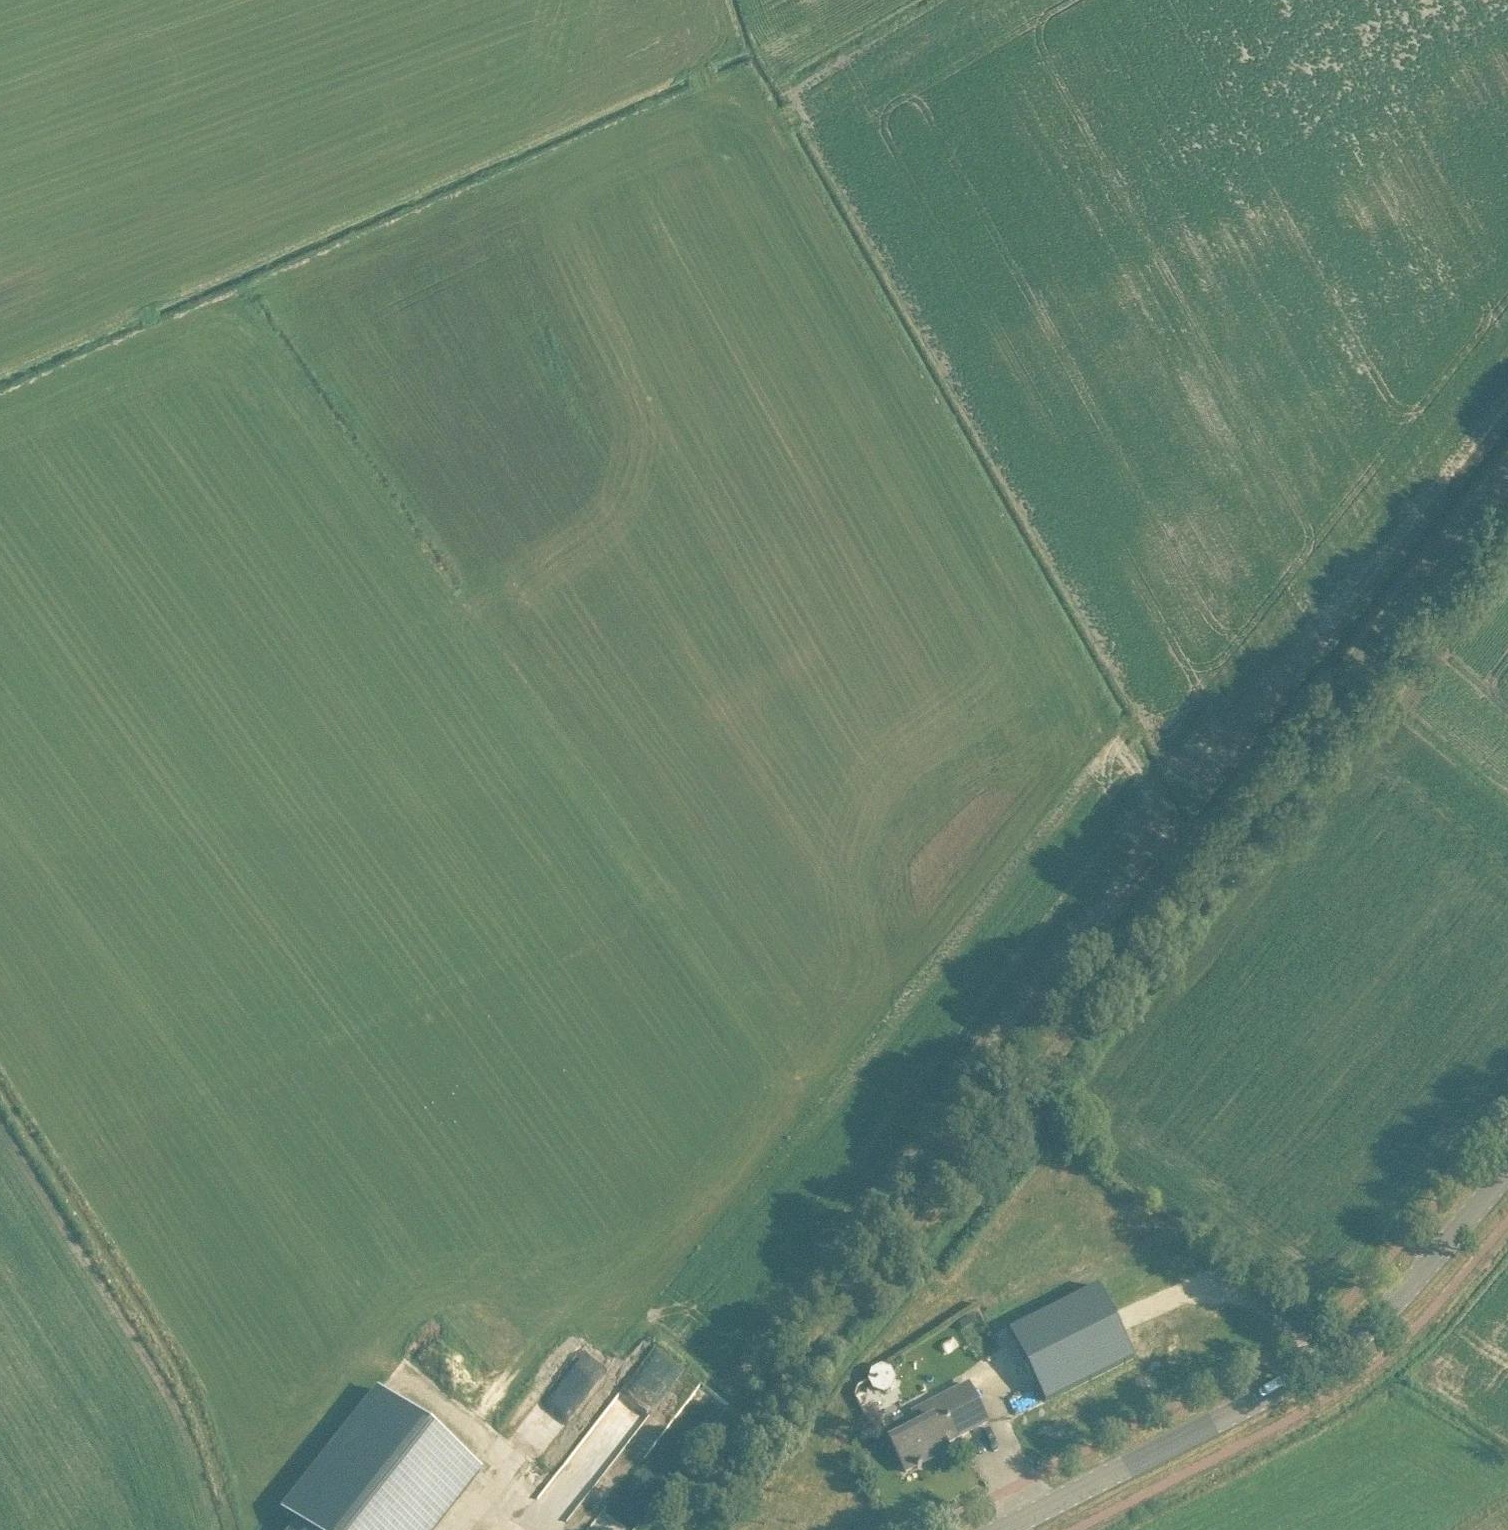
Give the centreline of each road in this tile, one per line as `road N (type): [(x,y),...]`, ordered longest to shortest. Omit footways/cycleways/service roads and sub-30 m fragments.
road 1 (tertiary): [(1002,1529),(1298,1378),(1356,1340),(1507,1170)]

